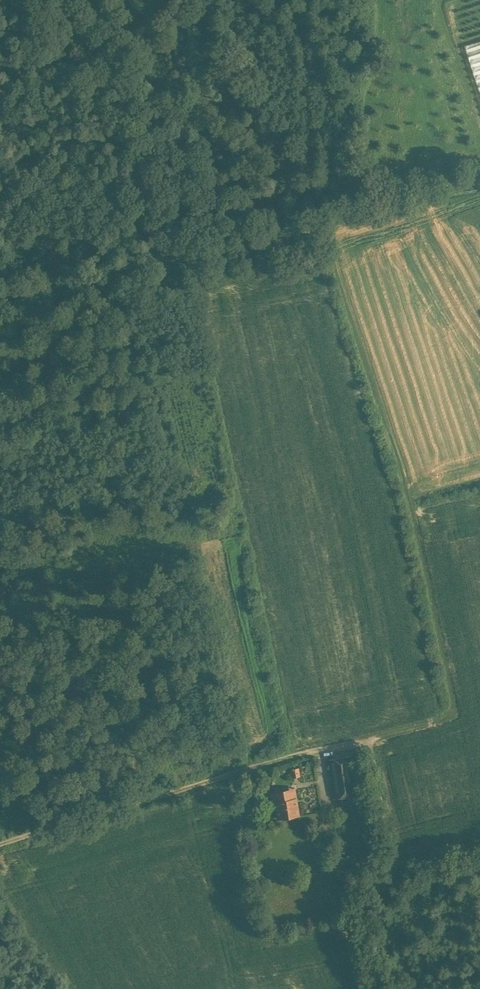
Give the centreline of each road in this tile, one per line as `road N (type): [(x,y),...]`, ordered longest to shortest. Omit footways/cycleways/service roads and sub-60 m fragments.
road 1 (track): [(0,842),(440,718),(448,705),(405,491),(317,231),(299,0)]
road 2 (track): [(0,294),(310,233),(479,176)]

